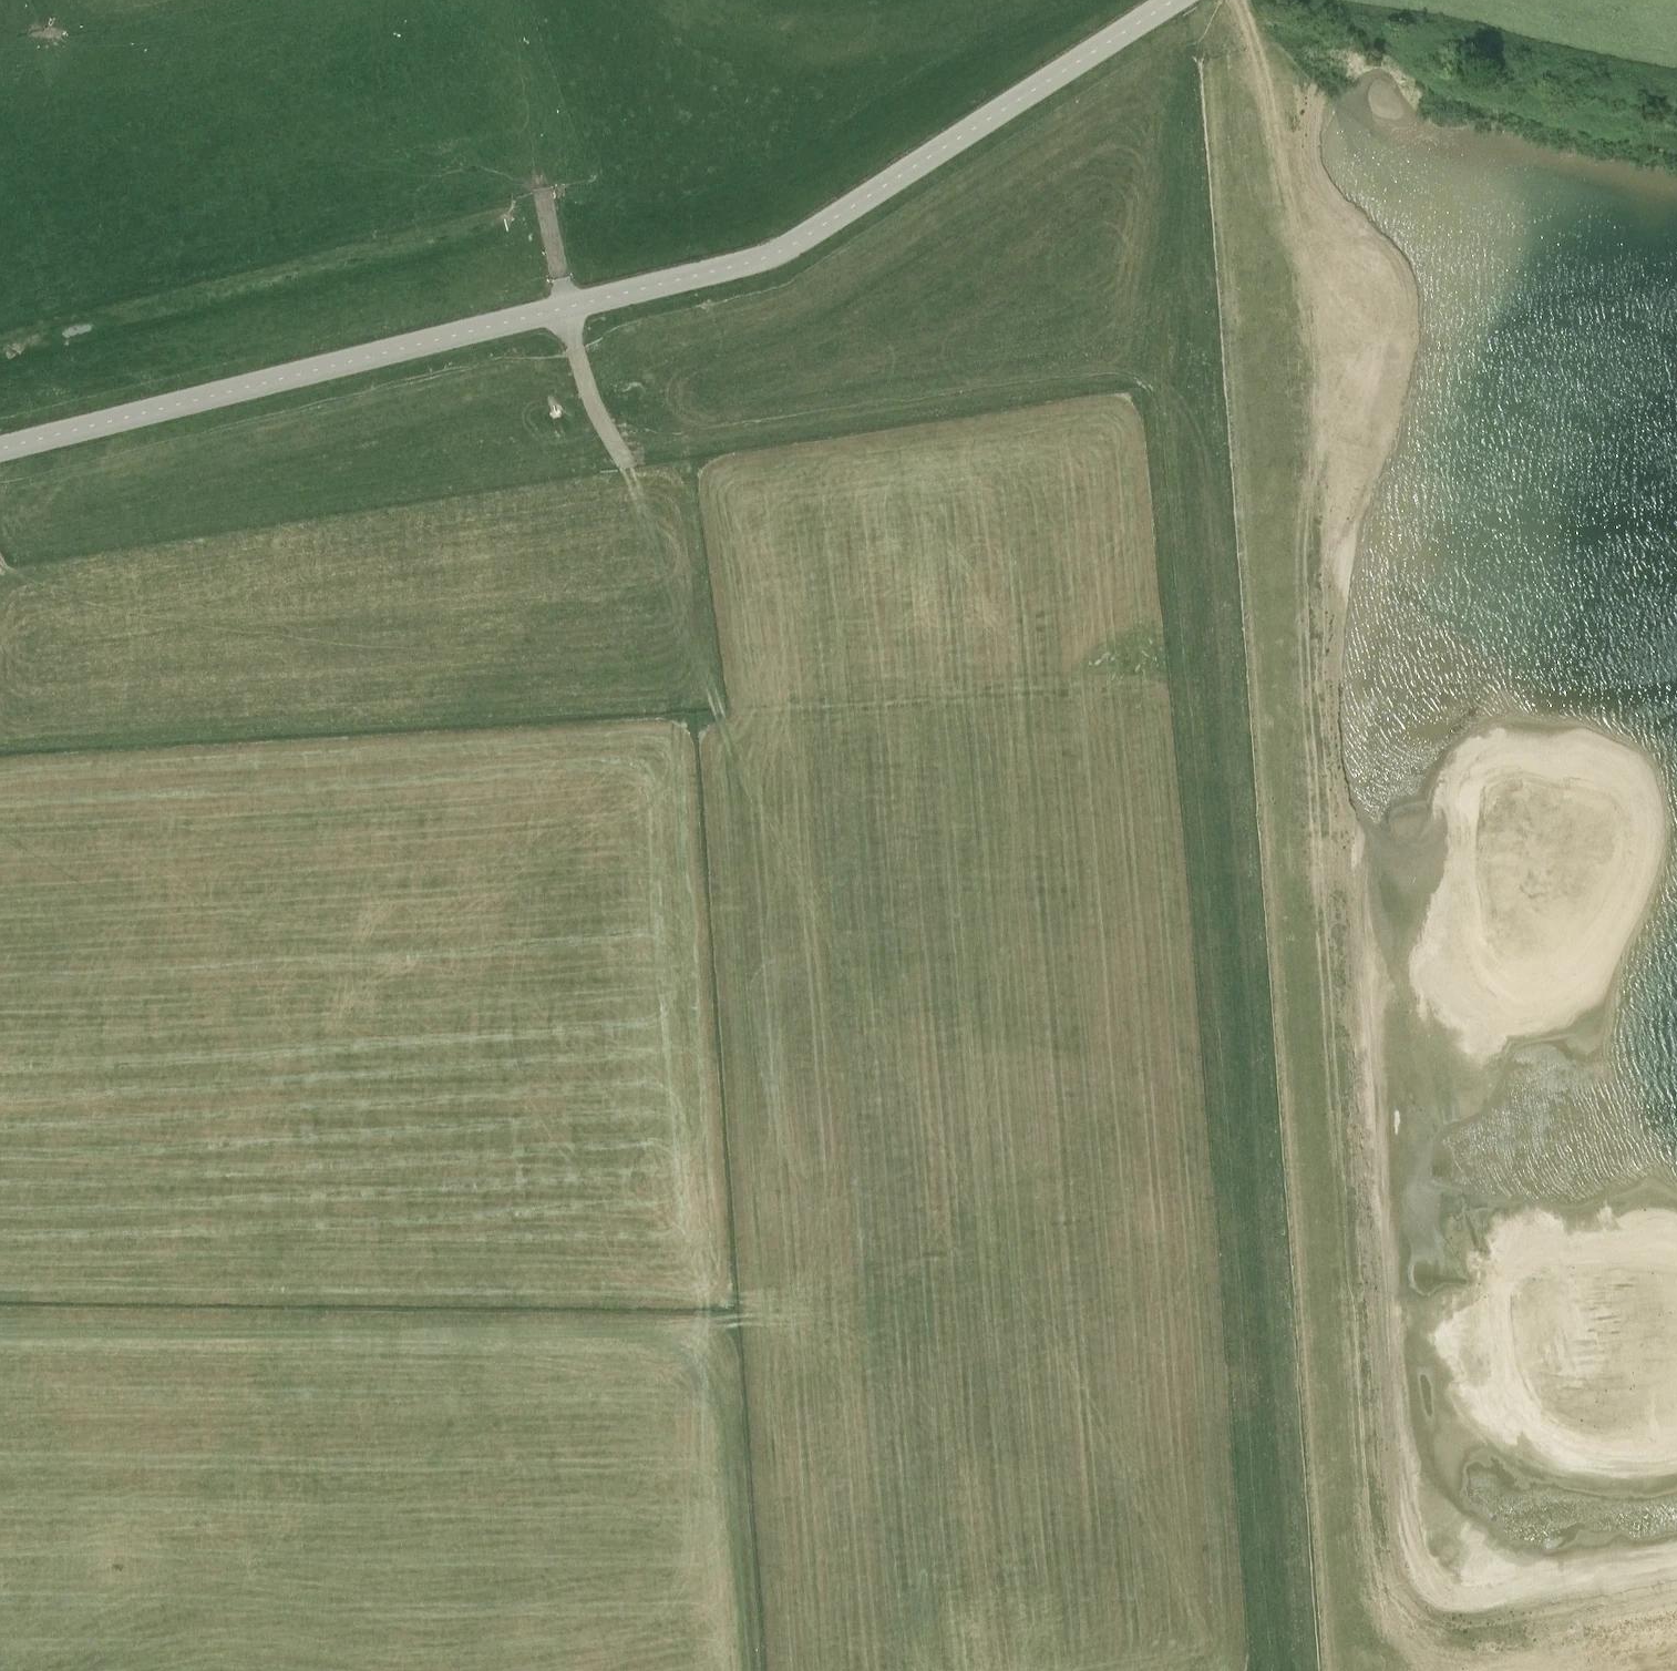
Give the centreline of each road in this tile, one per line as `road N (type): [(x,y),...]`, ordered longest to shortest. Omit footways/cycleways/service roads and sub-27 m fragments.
road 1 (track): [(1350,1670),(1306,1376),(1260,684),(1209,123),(1223,0)]
road 2 (unclassified): [(0,449),(748,267),(791,249),(1171,0)]

